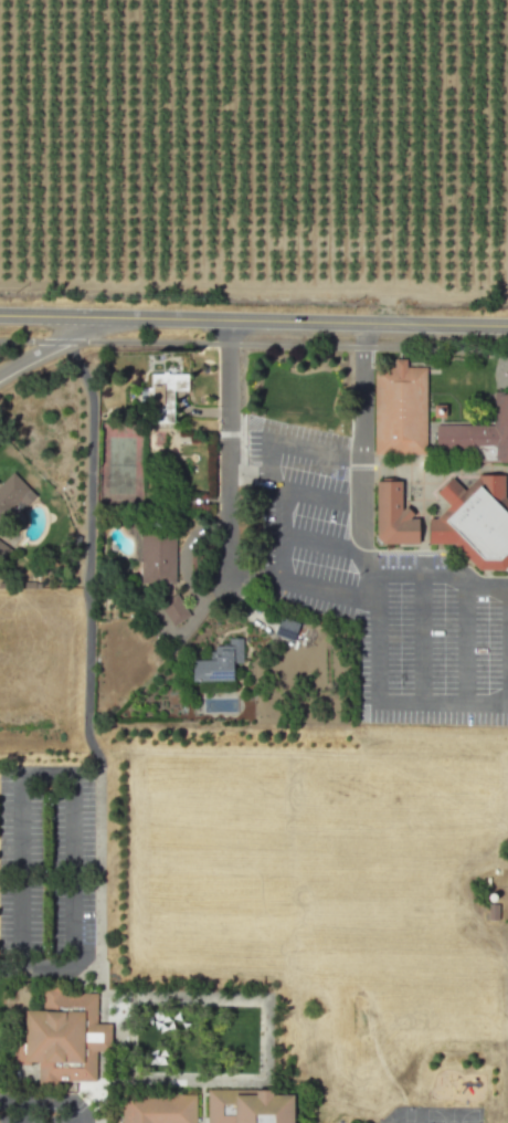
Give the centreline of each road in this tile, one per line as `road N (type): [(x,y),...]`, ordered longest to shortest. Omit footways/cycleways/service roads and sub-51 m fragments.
road 1 (secondary): [(507,329),(0,317)]
road 2 (residential): [(231,571),(229,344),(236,322)]

